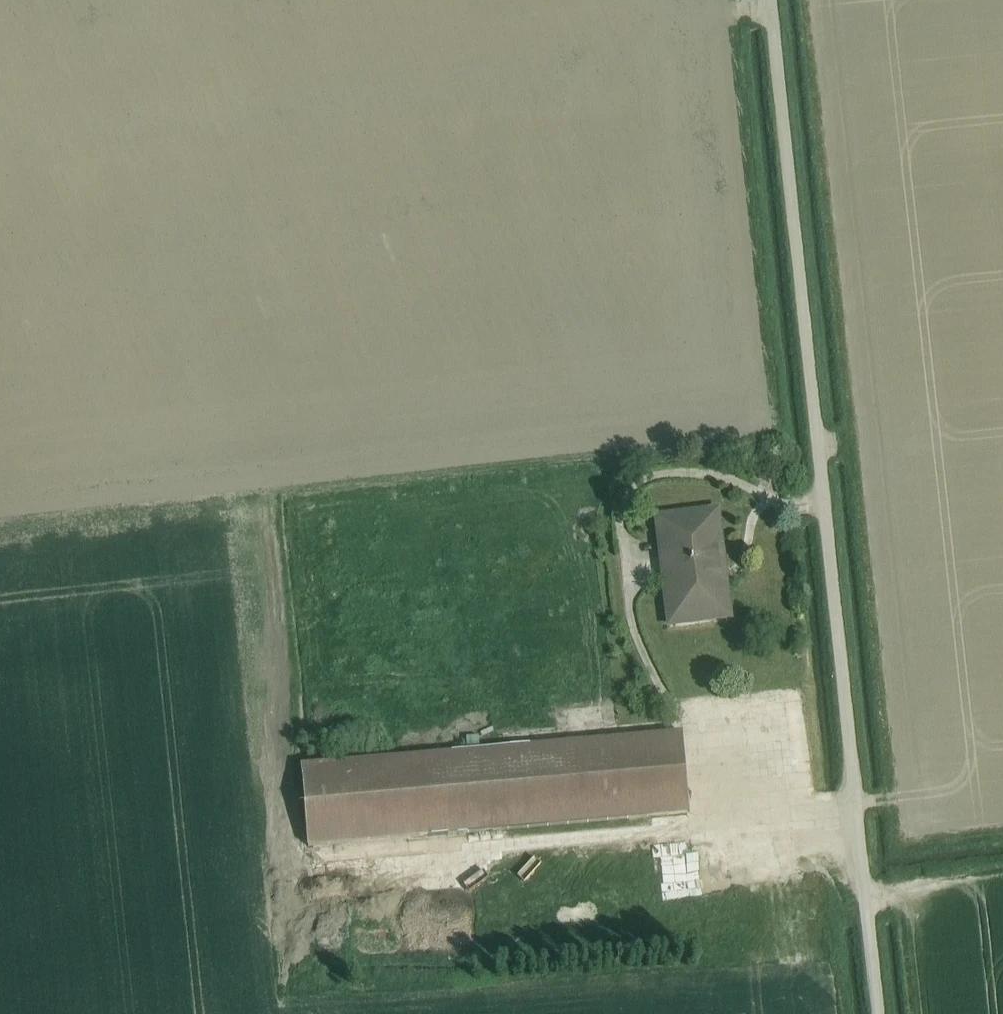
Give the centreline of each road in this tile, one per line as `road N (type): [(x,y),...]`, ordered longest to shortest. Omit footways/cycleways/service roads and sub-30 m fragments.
road 1 (unclassified): [(887,1013),(774,0)]

